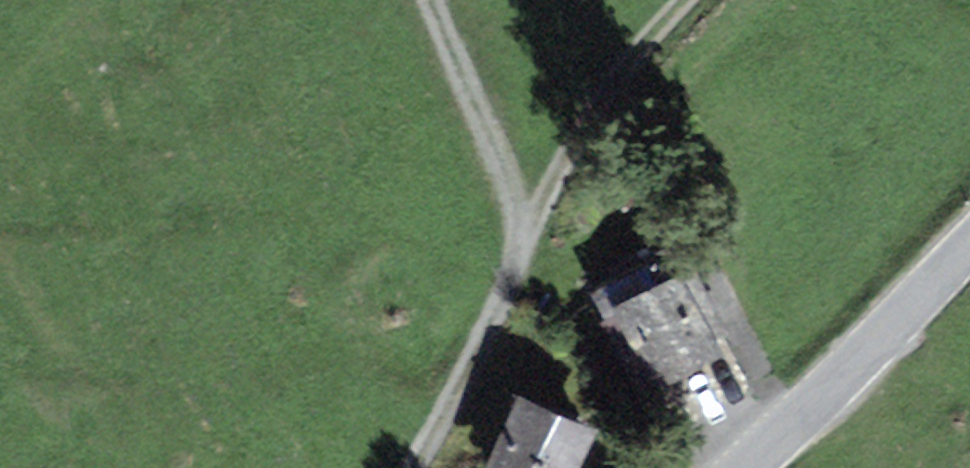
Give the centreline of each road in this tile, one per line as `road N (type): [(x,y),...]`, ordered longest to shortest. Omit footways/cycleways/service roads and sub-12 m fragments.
road 1 (track): [(424,467),(508,318),(522,267),(521,239),(436,0)]
road 2 (track): [(522,267),(614,96),(698,0)]
road 3 (tertiary): [(969,263),(760,467)]

